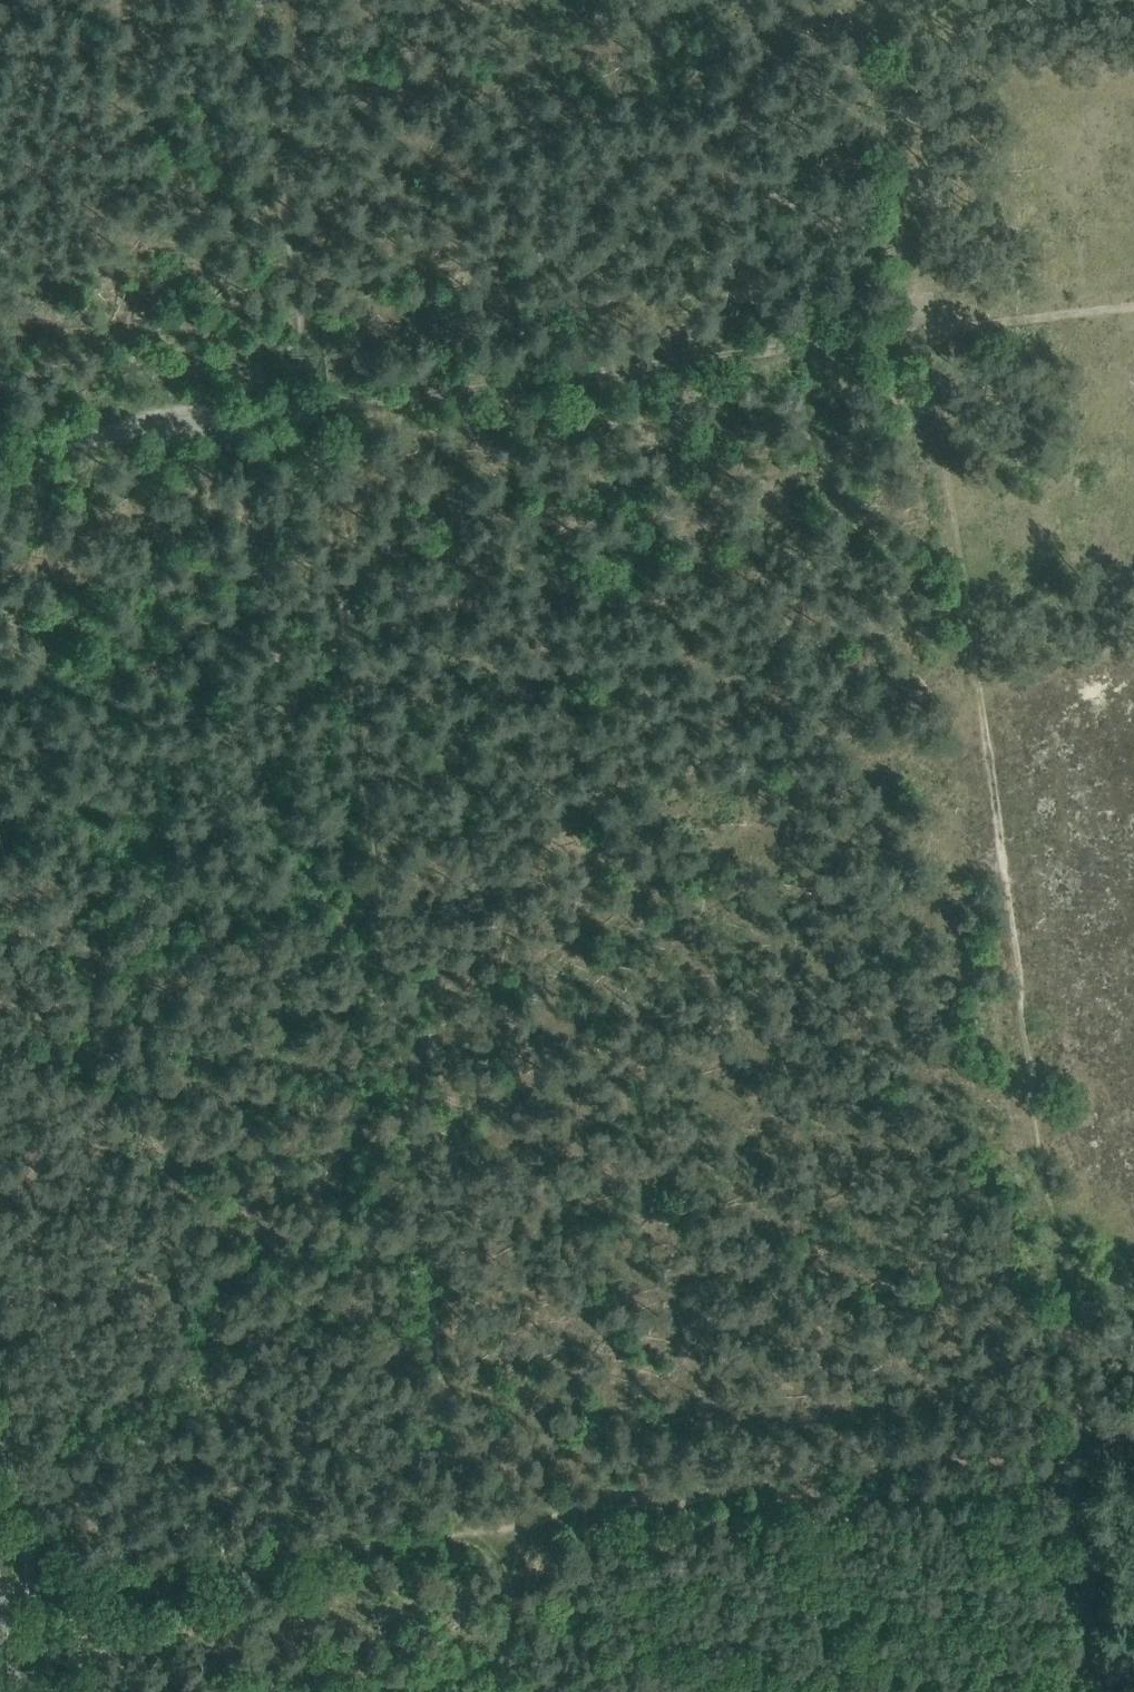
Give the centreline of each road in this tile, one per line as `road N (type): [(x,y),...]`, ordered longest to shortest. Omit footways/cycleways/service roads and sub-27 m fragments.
road 1 (track): [(925,334),(349,406)]

